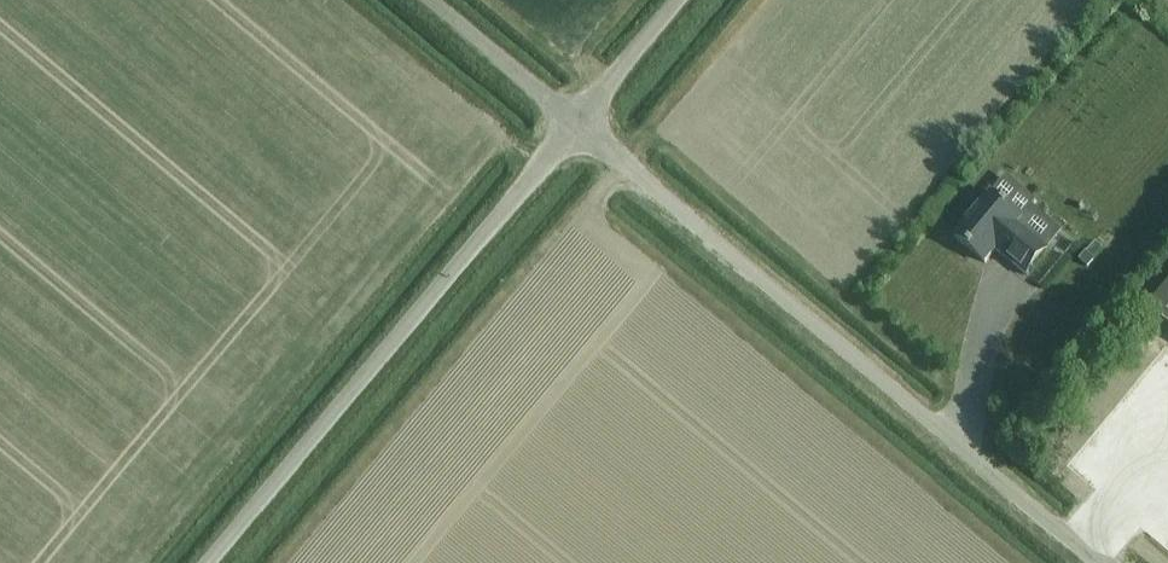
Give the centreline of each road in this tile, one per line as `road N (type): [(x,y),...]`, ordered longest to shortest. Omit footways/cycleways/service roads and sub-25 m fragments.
road 1 (unclassified): [(1101,562),(576,125)]
road 2 (unclassified): [(211,562),(576,125)]
road 3 (unclassified): [(576,125),(427,0)]
road 4 (unclassified): [(576,125),(681,0)]

